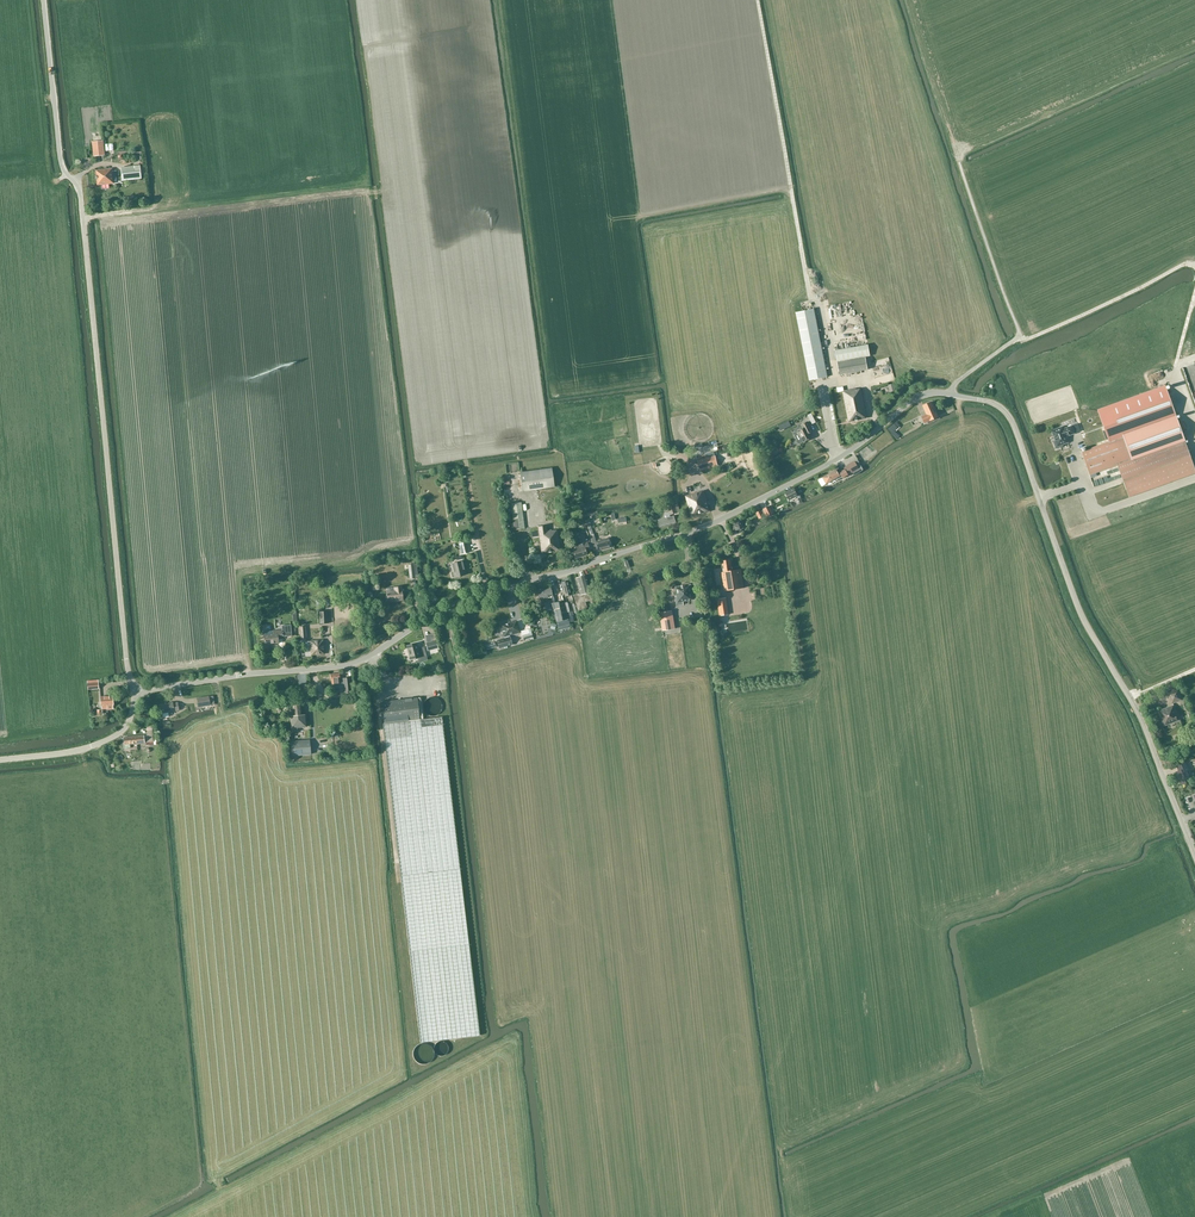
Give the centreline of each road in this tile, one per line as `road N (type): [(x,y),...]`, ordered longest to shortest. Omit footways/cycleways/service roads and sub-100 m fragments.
road 1 (unclassified): [(134,692),(350,665),(464,601),(730,515),(846,454),(919,397),(984,400)]
road 2 (unclassified): [(134,692),(80,190),(64,175),(45,0)]
road 3 (unclassified): [(1194,857),(1139,713),(1077,606),(1012,421),(984,400)]
road 4 (unclassified): [(0,761),(116,736),(129,725),(134,692)]

